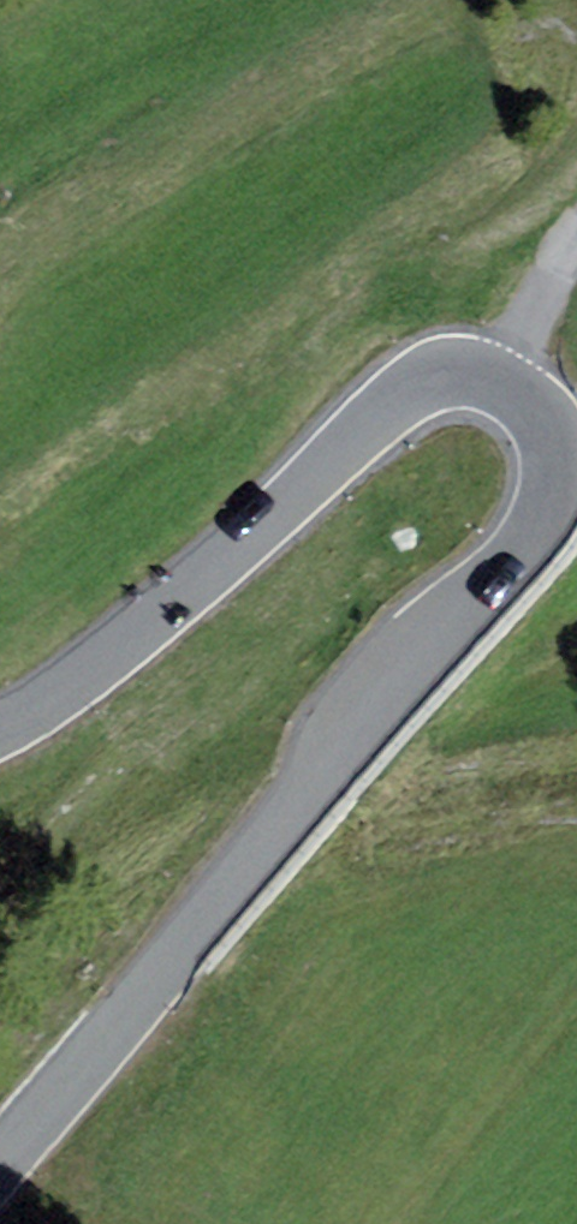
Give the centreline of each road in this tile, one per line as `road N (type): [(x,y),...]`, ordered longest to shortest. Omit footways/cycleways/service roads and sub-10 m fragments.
road 1 (secondary): [(0,725),(126,642),(413,388),(454,372),(488,377),(547,423),(559,479),(535,532),(389,693),(0,1160)]
road 2 (track): [(502,383),(576,234)]

